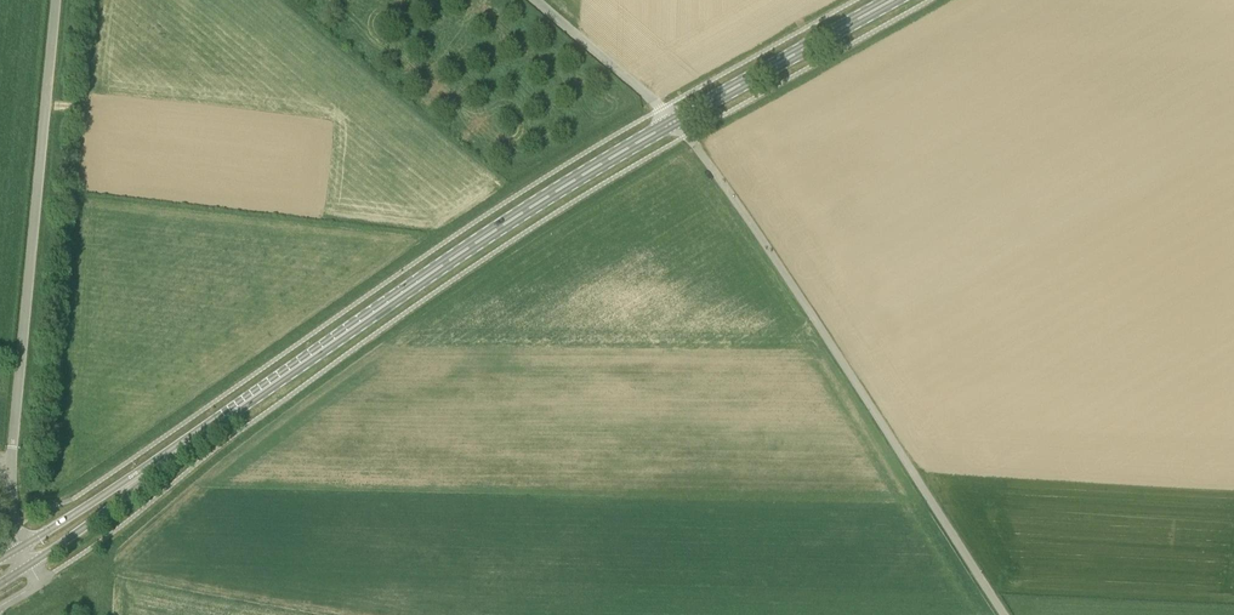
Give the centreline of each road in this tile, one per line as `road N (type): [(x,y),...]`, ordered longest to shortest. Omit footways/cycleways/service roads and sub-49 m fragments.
road 1 (unclassified): [(1005,614),(676,120)]
road 2 (unclassified): [(21,547),(10,467),(56,0)]
road 3 (secondary): [(219,420),(485,237),(676,120)]
road 4 (secondary): [(676,120),(889,0)]
road 5 (secondary): [(30,565),(219,420)]
road 6 (secondary): [(219,420),(21,547)]

